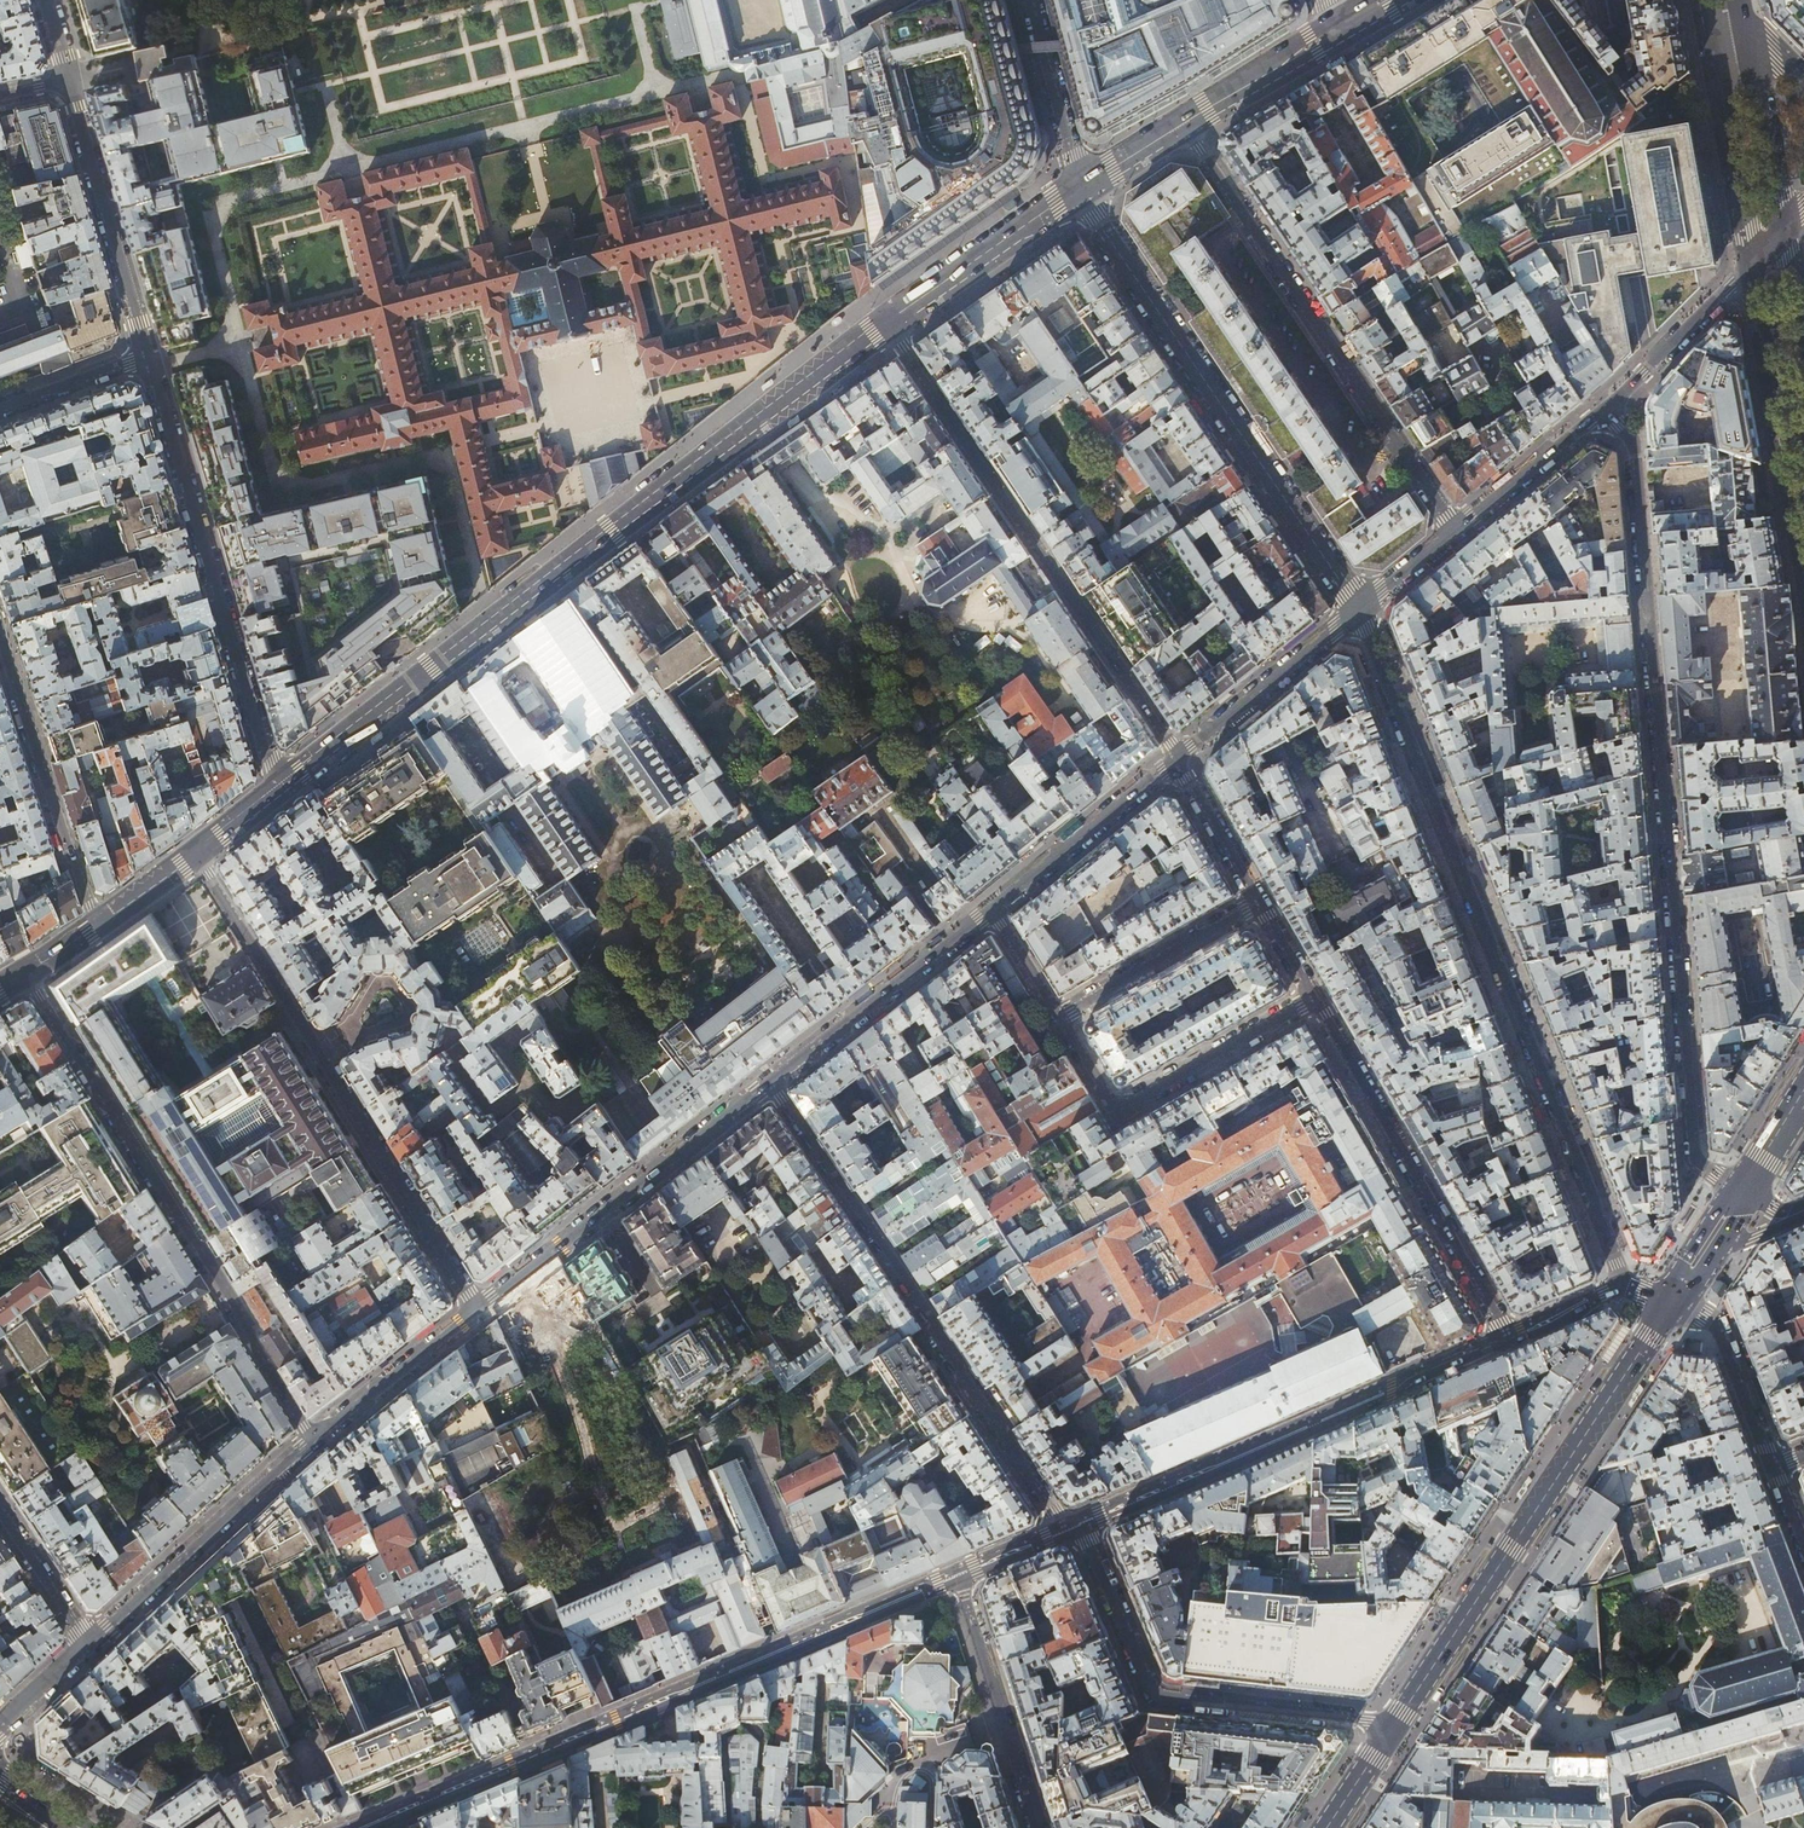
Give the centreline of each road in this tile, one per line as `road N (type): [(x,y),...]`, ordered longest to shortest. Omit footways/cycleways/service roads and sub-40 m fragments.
road 1 (residential): [(1745,1191),(1702,1167),(1695,1154),(1634,442),(1605,409)]
road 2 (secondary): [(888,324),(276,790)]
road 3 (residential): [(1359,610),(1626,1286)]
road 4 (secondary): [(380,1827),(960,1580)]
road 5 (residential): [(312,1439),(24,972)]
road 6 (residential): [(772,1082),(1068,1536)]
road 7 (residential): [(194,853),(477,1310)]
road 8 (residential): [(1177,758),(888,324)]
road 9 (secondary): [(1674,1299),(1390,1732)]
road 10 (residential): [(1359,610),(1079,188)]
road 11 (residential): [(1456,530),(1183,122)]
road 12 (secondary): [(1085,1530),(1513,1342)]
road 13 (residential): [(276,790),(150,359)]
road 14 (residential): [(1085,1530),(1157,1695),(1373,1722),(1390,1732)]
road 15 (residential): [(1513,1342),(1314,997)]
road 16 (residential): [(772,1082),(477,1310)]
road 17 (residential): [(1059,1017),(1115,1111),(1314,997)]
road 18 (secondary): [(1751,262),(1803,568)]
road 19 (residential): [(0,630),(96,923)]
road 20 (residential): [(312,1439),(88,1645)]
road 21 (residential): [(150,359),(68,79)]
road 22 (residential): [(992,909),(772,1082)]
road 23 (residential): [(1039,1827),(960,1580)]
road 24 (residential): [(1177,758),(992,909)]
road 25 (secondary): [(1709,28),(1751,262)]
road 26 (residential): [(1359,610),(1177,758)]
road 27 (secondary): [(1079,188),(888,324)]
road 28 (residential): [(1059,1017),(1259,902)]
road 29 (residential): [(477,1310),(312,1439)]
road 30 (residential): [(1751,262),(1605,409)]
road 31 (secondary): [(1786,224),(1744,23)]
road 32 (residential): [(1674,1299),(1719,1328),(1772,1466)]
road 33 (residential): [(1029,0),(1079,188)]
road 34 (residential): [(1605,409),(1456,530)]
road 35 (secondary): [(1334,31),(1183,122)]
road 36 (residential): [(1259,902),(1177,758)]
road 37 (residential): [(0,1510),(88,1645)]
road 38 (residential): [(150,359),(0,412)]
road 39 (residential): [(992,909),(1059,1017)]
road 40 (secondary): [(1513,1342),(1626,1286)]
road 41 (residential): [(1456,530),(1359,610)]
road 42 (secondary): [(1183,122),(1079,188)]
road 43 (secondary): [(194,853),(96,923)]

